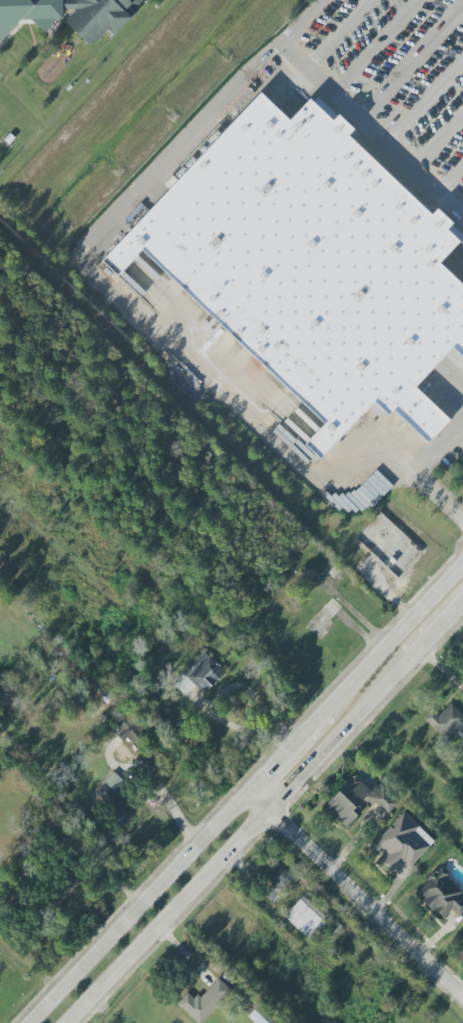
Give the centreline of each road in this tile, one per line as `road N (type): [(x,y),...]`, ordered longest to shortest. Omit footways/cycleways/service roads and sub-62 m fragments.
road 1 (secondary): [(198,889),(462,595)]
road 2 (secondary): [(249,792),(29,1022)]
road 3 (secondary): [(462,566),(249,792)]
road 4 (residential): [(249,792),(462,996)]
road 5 (secondary): [(70,1022),(198,889)]

